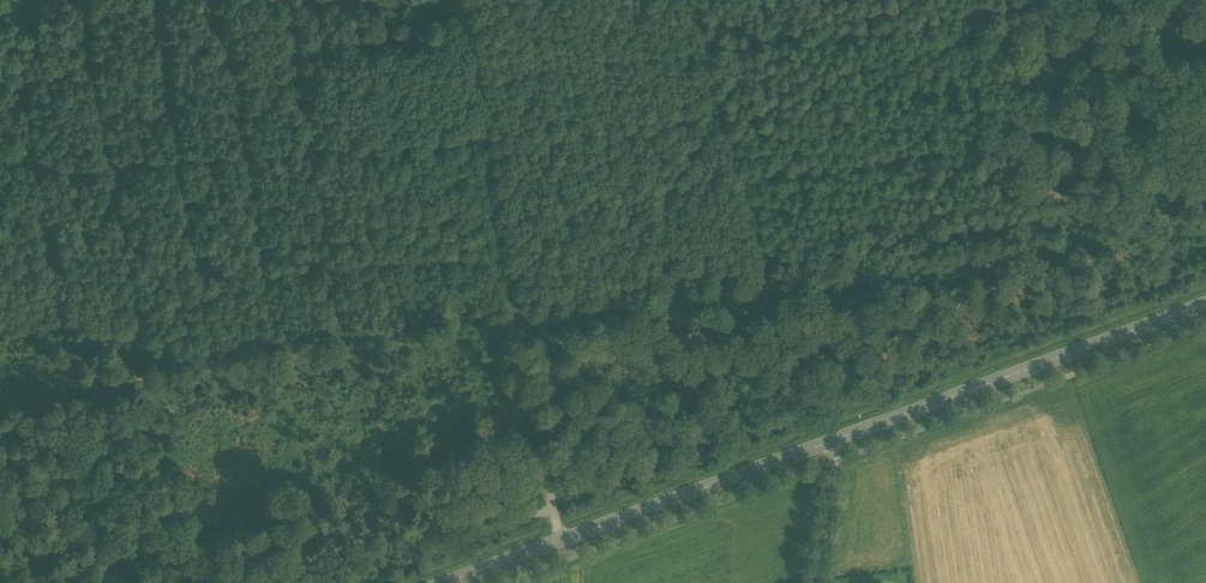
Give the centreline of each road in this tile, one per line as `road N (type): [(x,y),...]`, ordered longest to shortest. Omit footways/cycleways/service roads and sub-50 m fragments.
road 1 (track): [(560,539),(454,0)]
road 2 (tertiary): [(440,582),(837,438)]
road 3 (tertiary): [(837,438),(1205,303)]
road 4 (unclassified): [(837,438),(819,582)]

